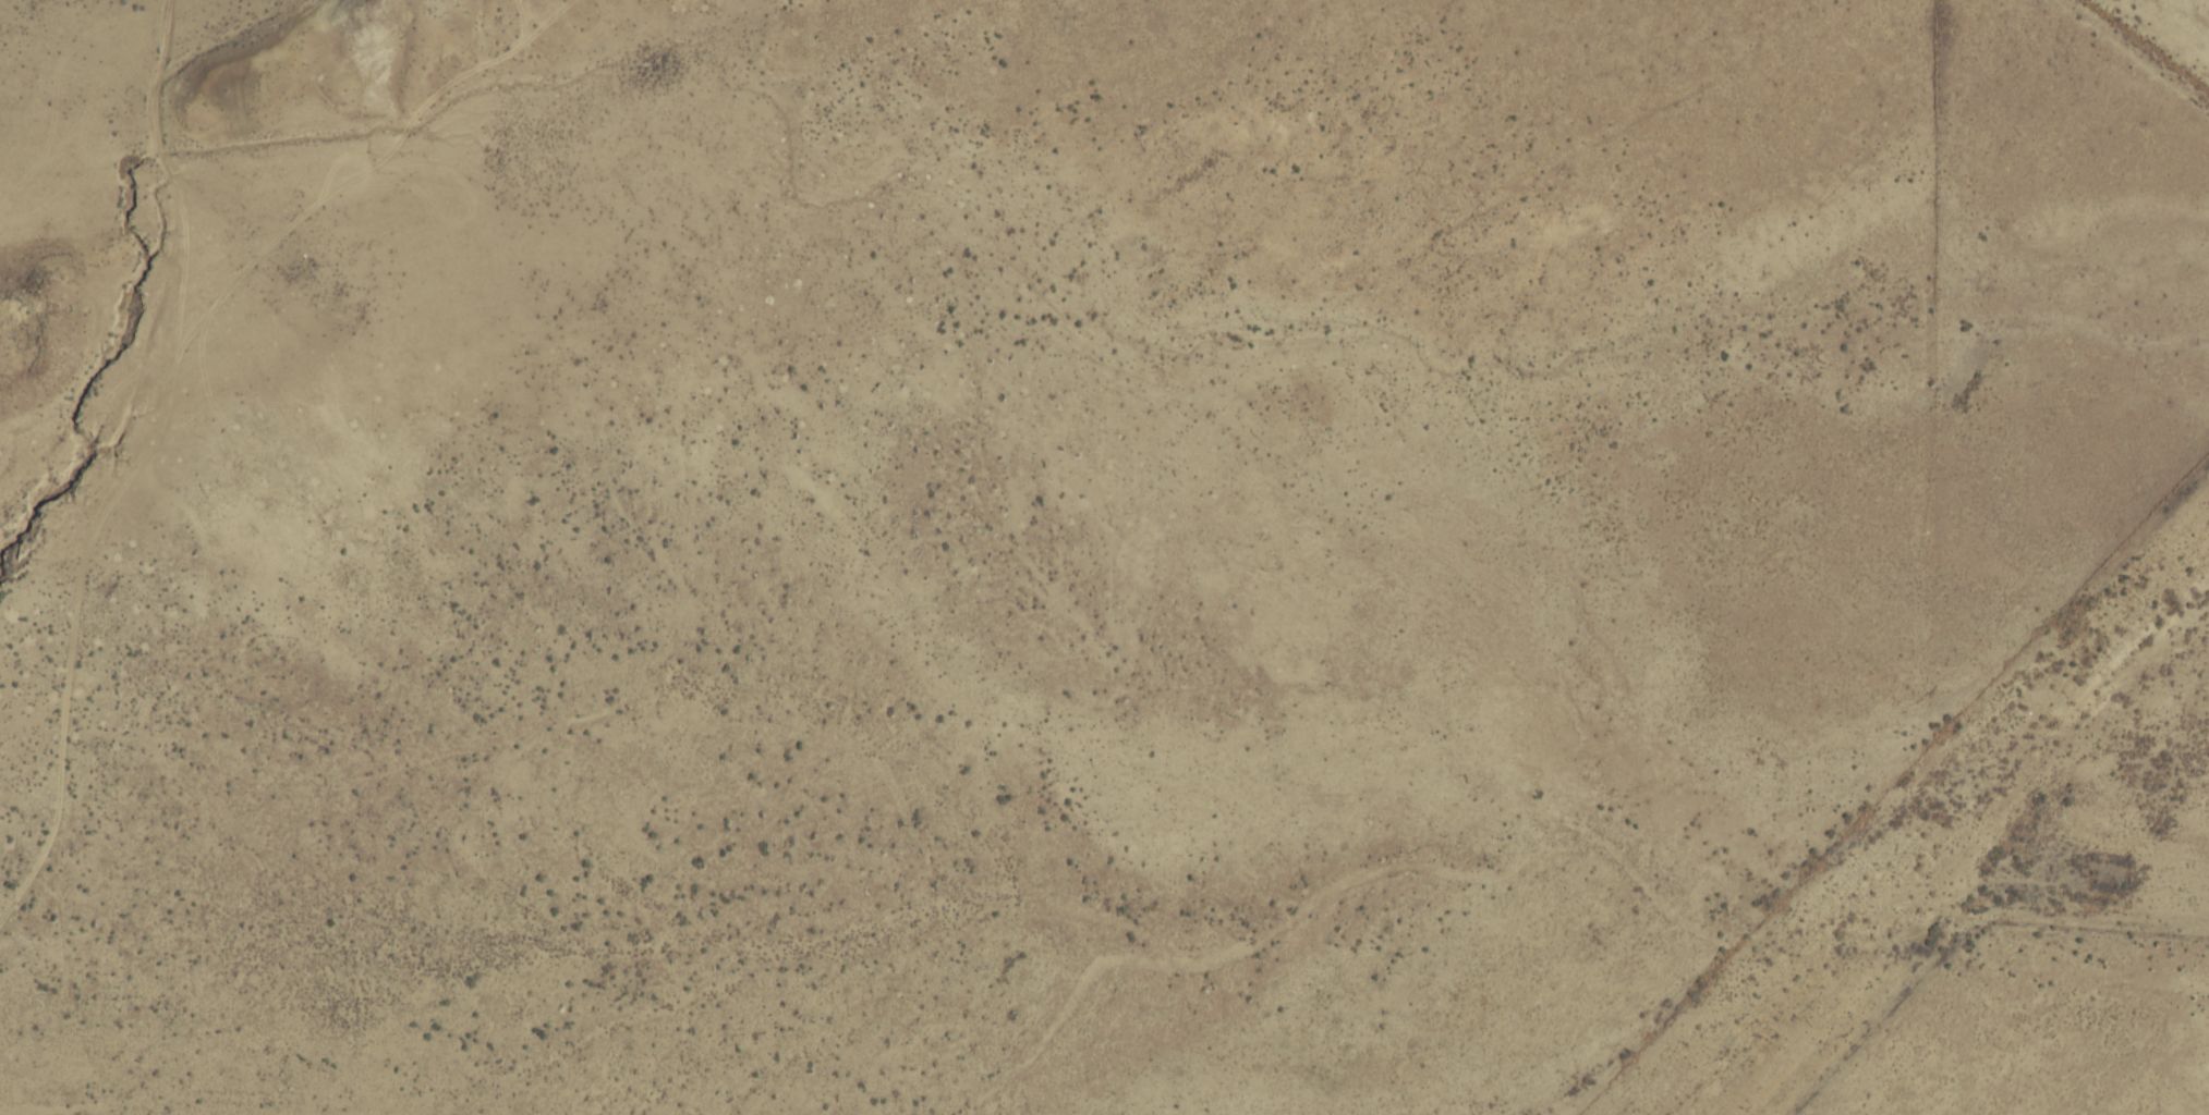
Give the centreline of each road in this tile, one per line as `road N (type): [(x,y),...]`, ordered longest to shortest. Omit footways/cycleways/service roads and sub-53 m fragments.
road 1 (track): [(174,0),(156,108),(187,242),(182,348),(161,437),(95,534),(58,830),(0,925)]
road 2 (track): [(182,348),(288,224),(398,143),(432,91),(517,47),(574,0)]

